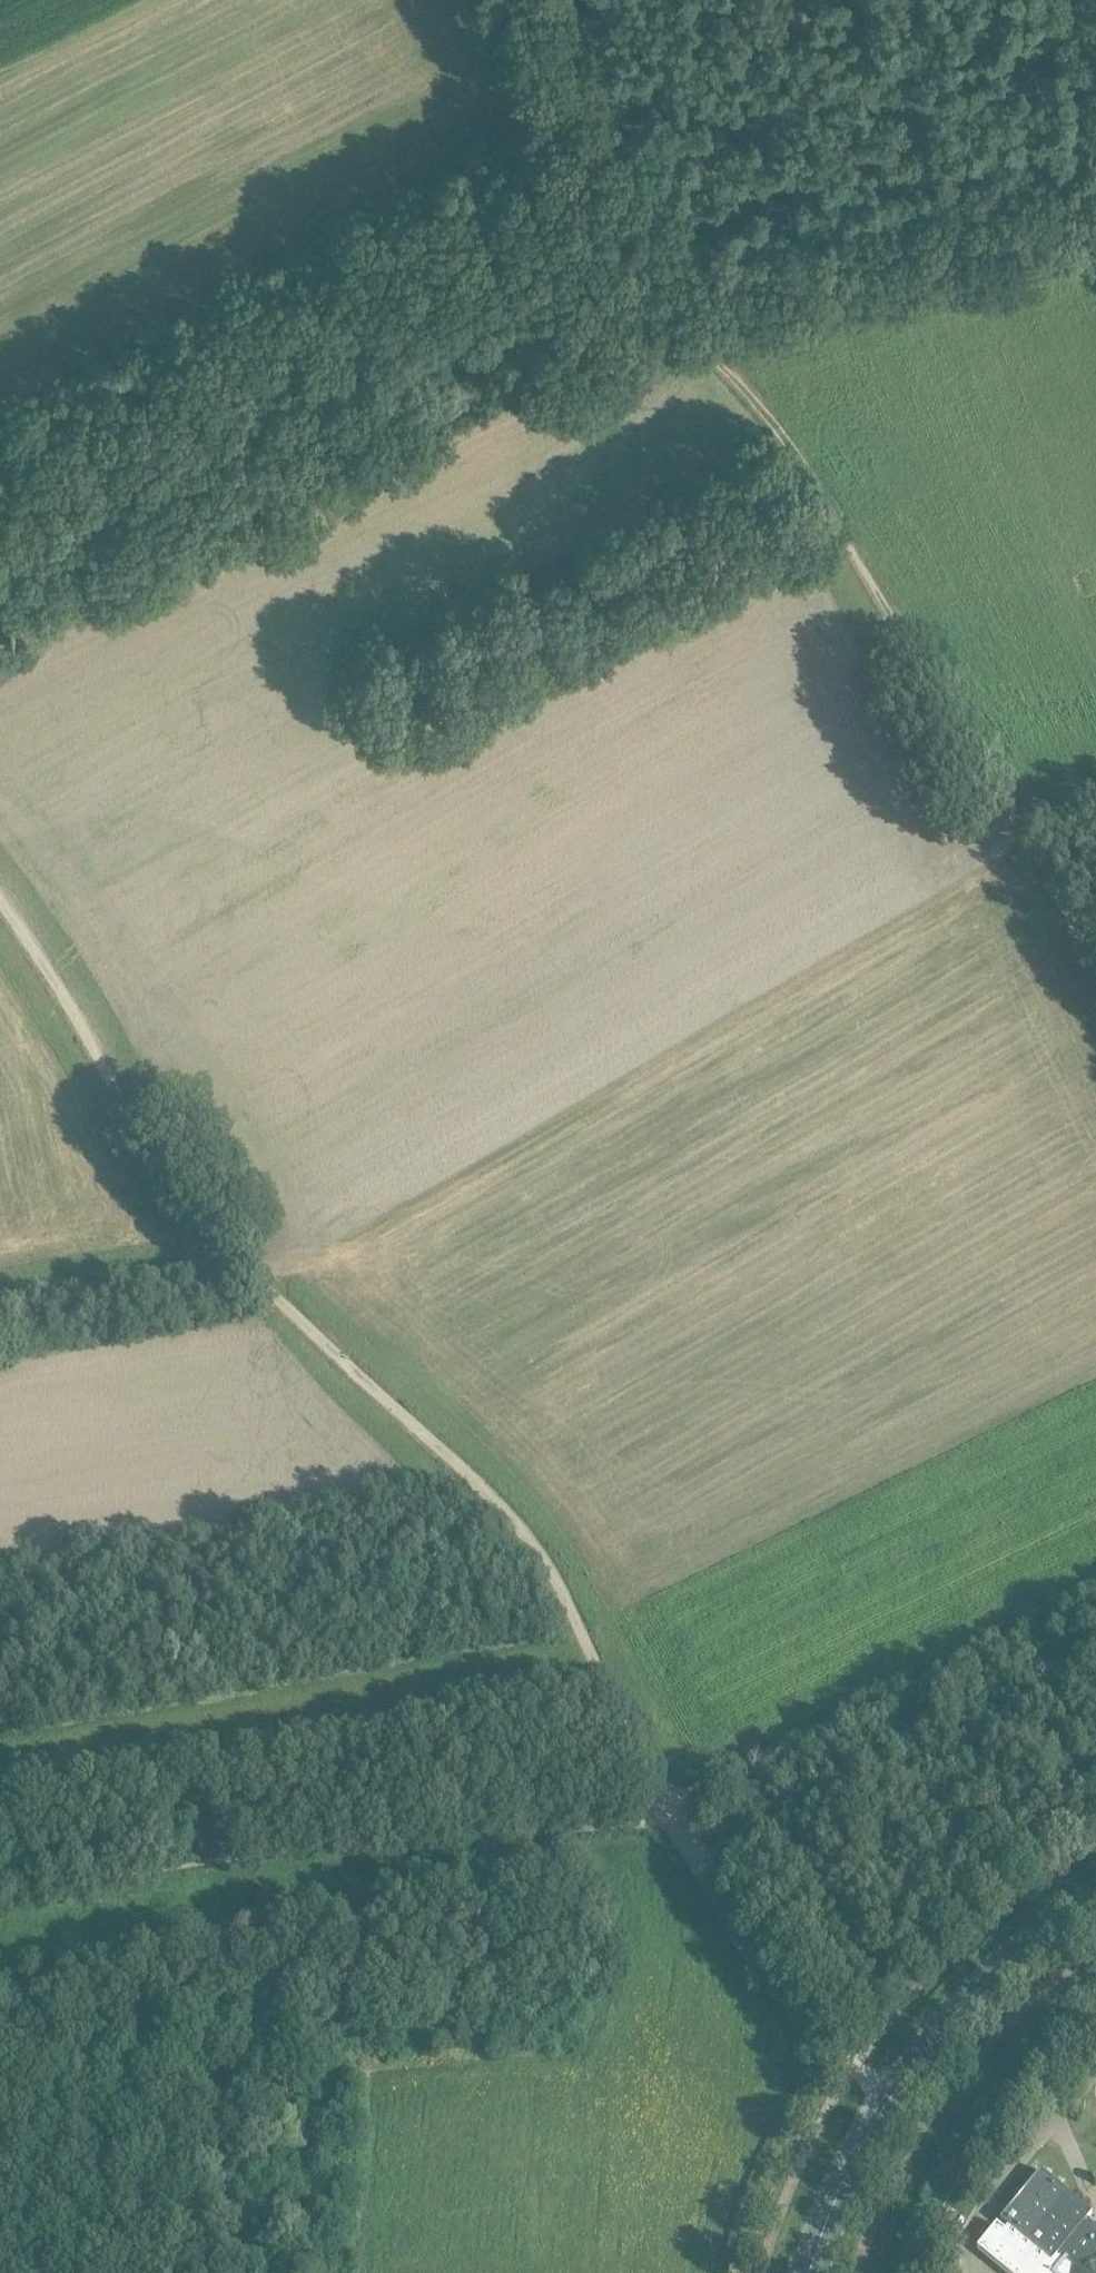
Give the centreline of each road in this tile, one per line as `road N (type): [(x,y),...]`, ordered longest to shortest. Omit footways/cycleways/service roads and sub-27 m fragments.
road 1 (track): [(0,911),(193,1215),(479,1491),(525,1547),(557,1593),(665,1806),(745,1941),(889,2100)]
road 2 (track): [(673,298),(753,402),(1095,964)]
road 3 (track): [(673,298),(608,327),(553,328),(443,364),(323,367),(68,411),(0,449)]
road 4 (secondary): [(810,2272),(846,2174),(915,2063),(984,1984),(1095,1895)]
road 5 (track): [(1095,180),(1040,183),(772,234),(668,285)]
road 6 (track): [(668,285),(491,0)]
road 7 (track): [(0,1321),(241,1268)]

